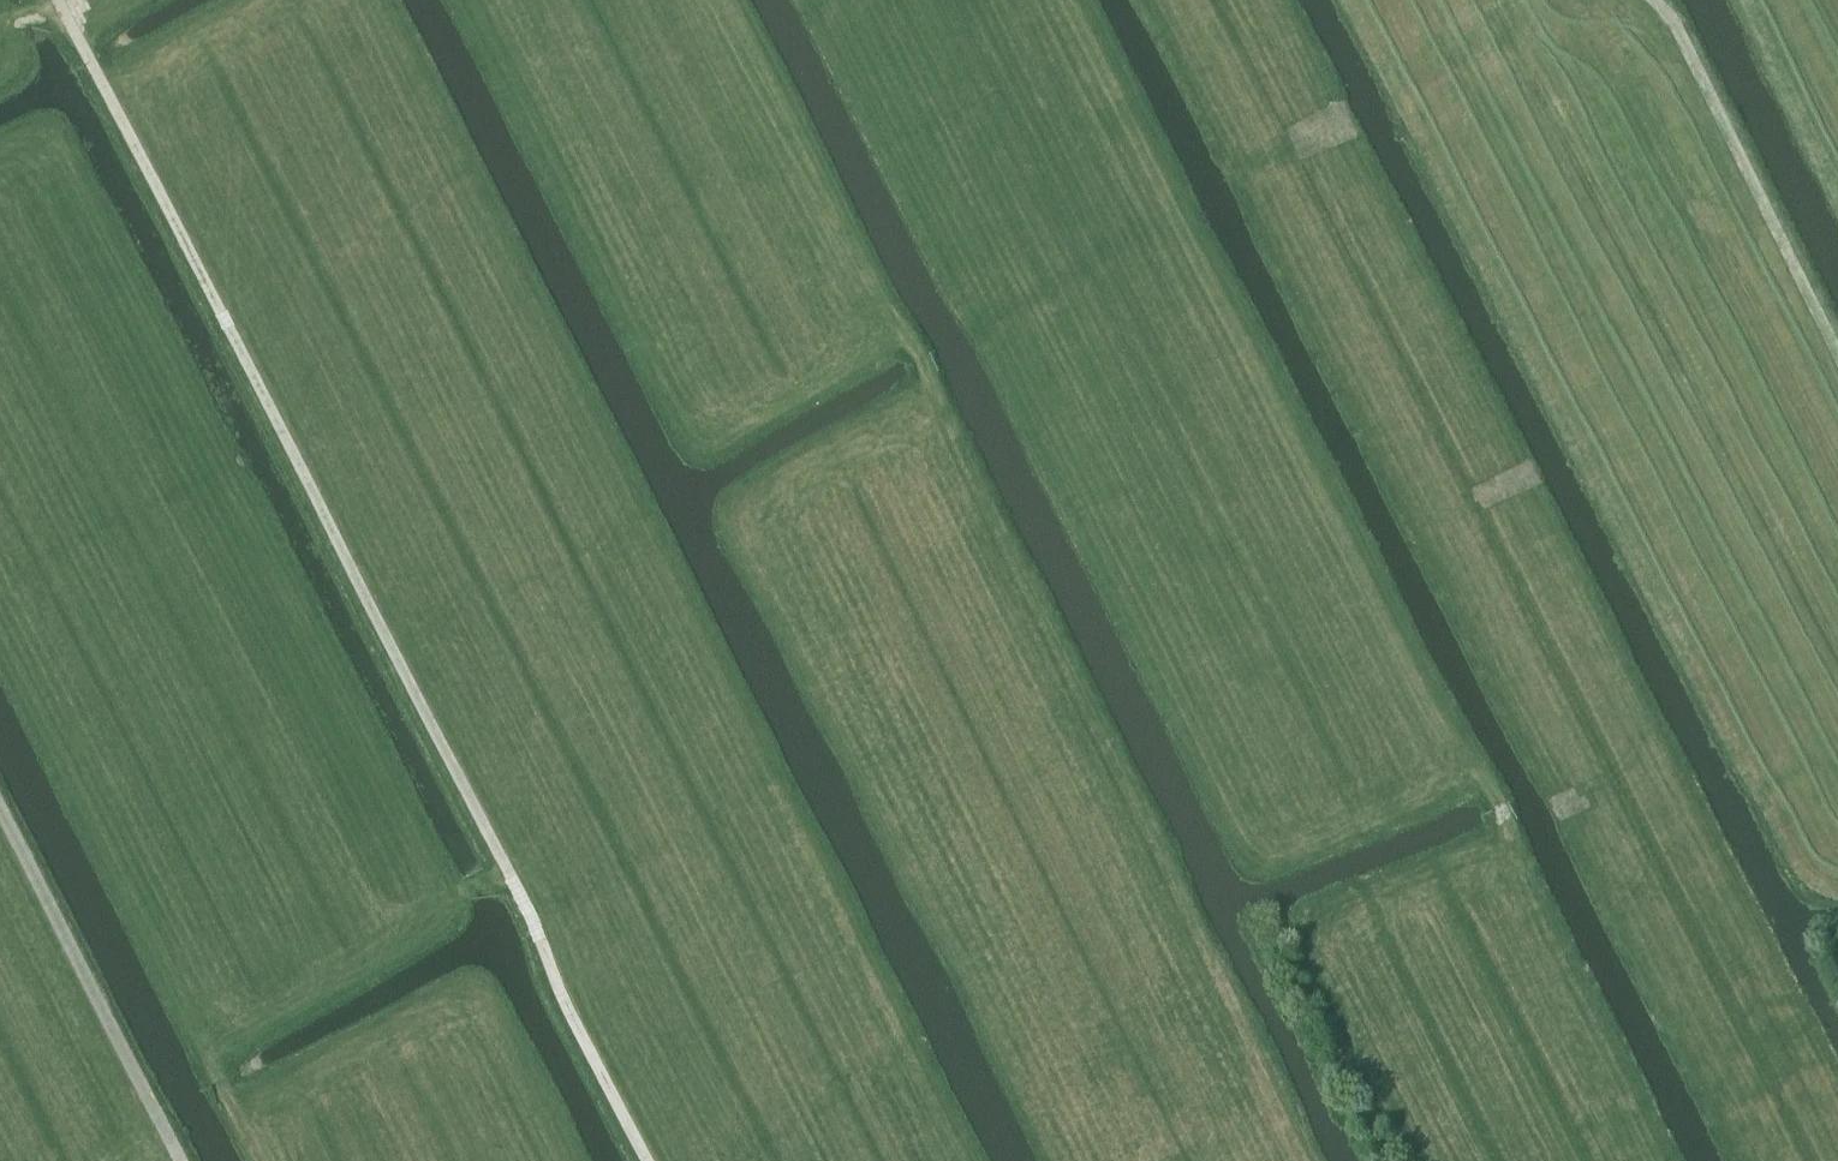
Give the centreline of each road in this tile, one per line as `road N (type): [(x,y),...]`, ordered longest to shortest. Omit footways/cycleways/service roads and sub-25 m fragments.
road 1 (track): [(648,1160),(558,993),(536,921),(57,0)]
road 2 (track): [(1837,356),(1670,18),(1651,0)]
road 3 (track): [(180,1160),(0,807)]

